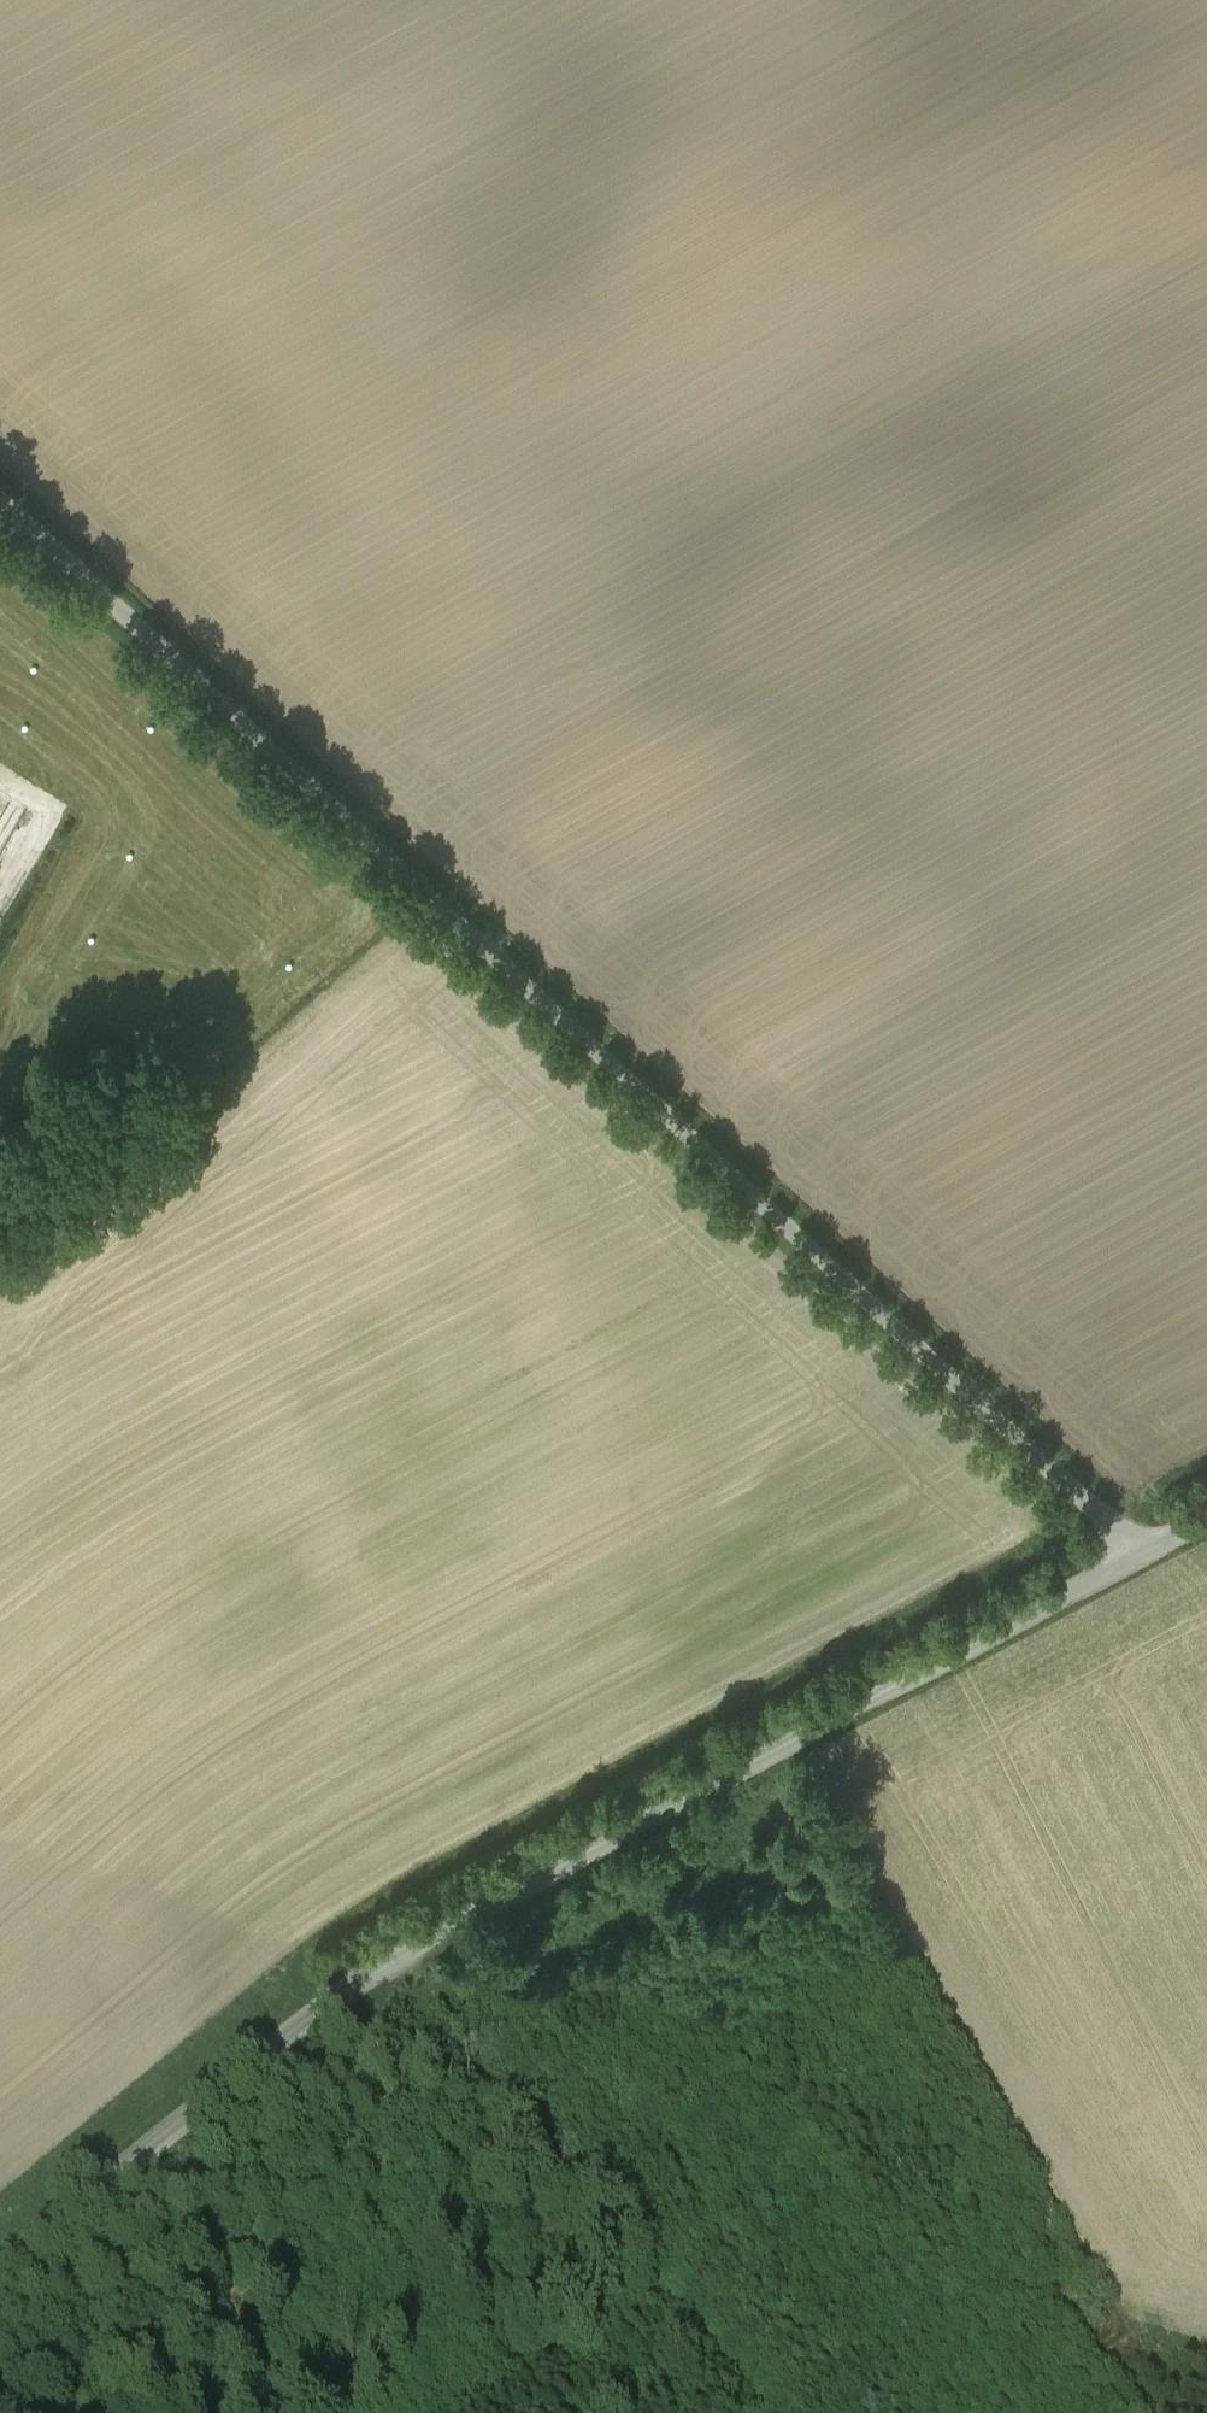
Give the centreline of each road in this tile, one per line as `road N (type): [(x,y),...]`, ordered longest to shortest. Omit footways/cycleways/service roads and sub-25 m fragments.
road 1 (unclassified): [(0,481),(1144,1553)]
road 2 (unclassified): [(1144,1553),(632,1816),(456,1922),(341,1997),(0,2260)]

